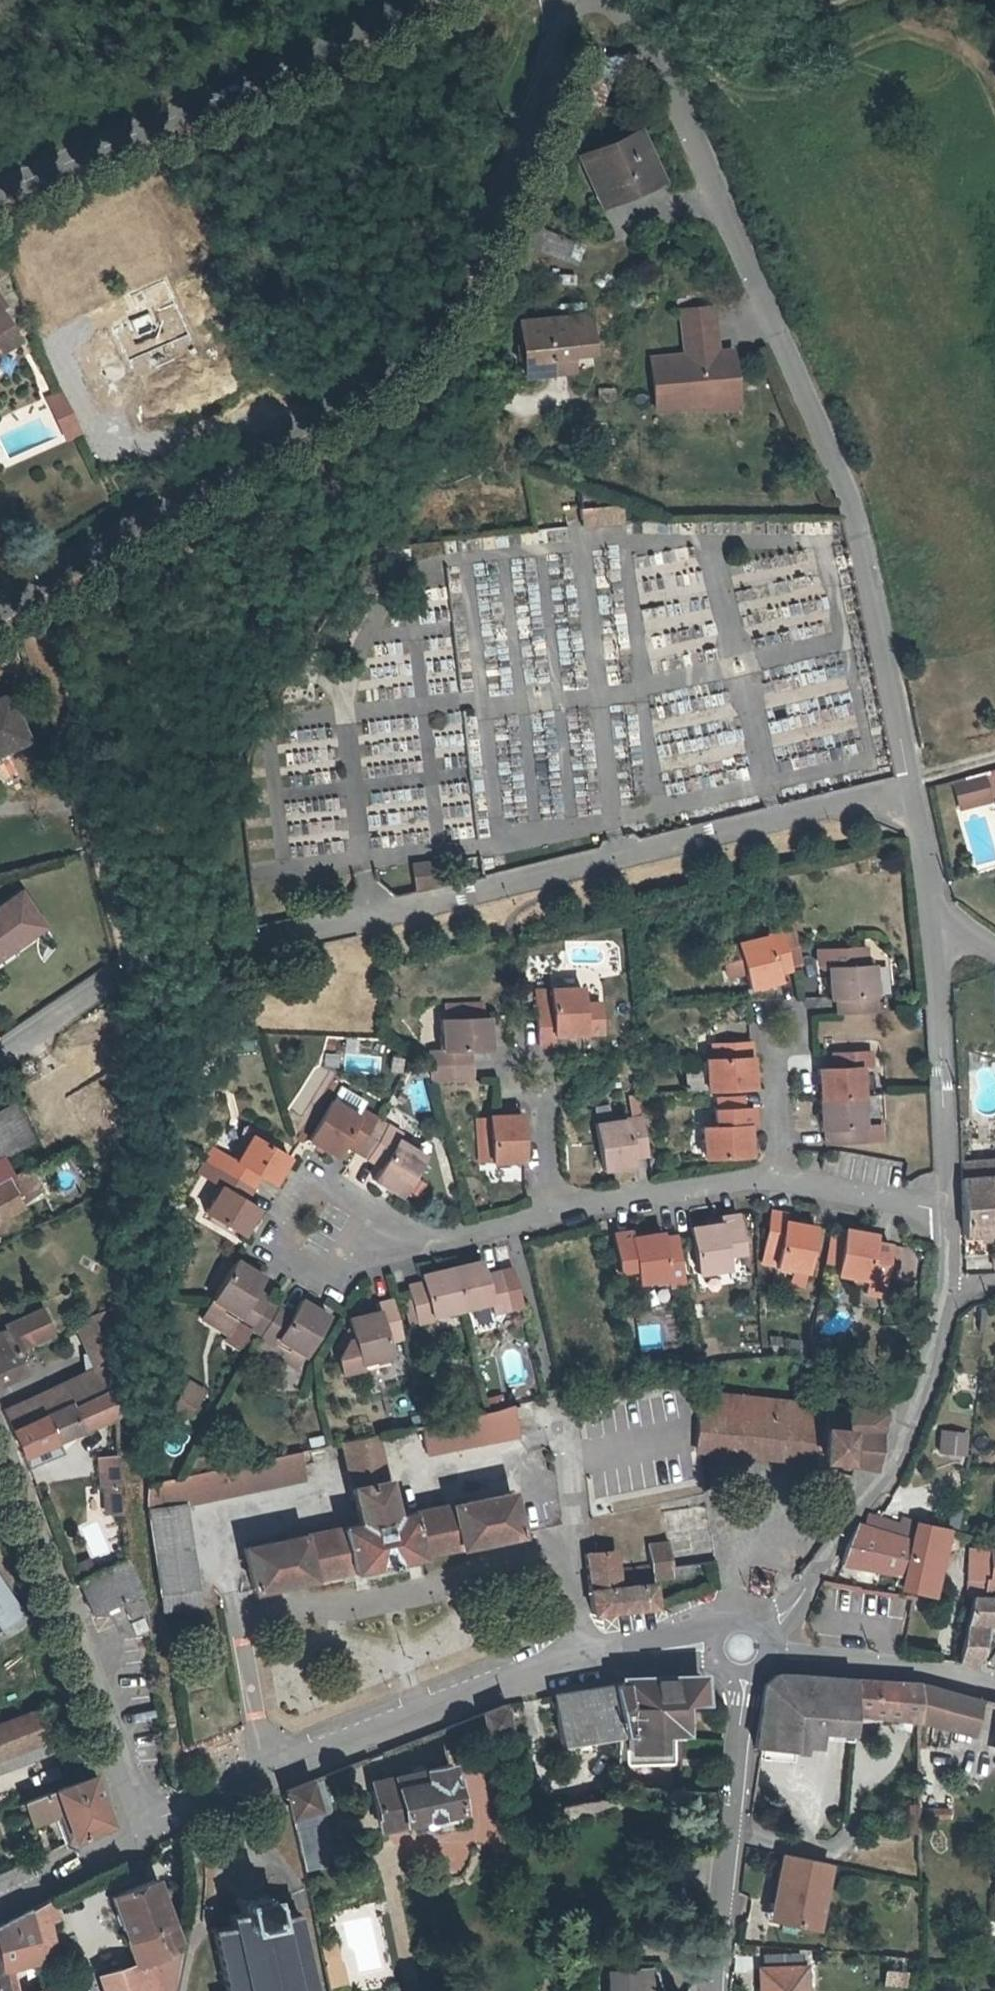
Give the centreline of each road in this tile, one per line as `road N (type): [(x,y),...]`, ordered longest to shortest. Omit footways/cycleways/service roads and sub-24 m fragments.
road 1 (residential): [(0,1062),(133,964),(408,907),(908,784)]
road 2 (unclassified): [(0,604),(366,387),(407,354),(442,306),(512,173),(542,77),(554,0)]
road 3 (residential): [(602,0),(635,20),(684,114),(849,498),(908,784)]
road 4 (residential): [(187,1809),(584,1649),(740,1648)]
road 5 (unclassified): [(415,0),(341,45),(0,192)]
road 6 (residential): [(945,1289),(923,1394),(895,1460),(796,1602),(740,1648)]
road 7 (residential): [(141,1831),(0,1465)]
road 8 (track): [(22,611),(117,950),(133,964)]
road 9 (residential): [(712,1990),(742,1700),(740,1648)]
road 10 (residential): [(930,903),(947,1214)]
road 11 (residential): [(740,1648),(987,1681)]
road 12 (residential): [(400,1244),(343,1197),(312,1191),(296,1201),(280,1253),(294,1265),(341,1263)]
road 13 (residential): [(549,1209),(776,1183)]
road 14 (residential): [(182,1990),(198,1873),(187,1809)]
road 15 (residential): [(499,1047),(544,1098),(549,1209)]
road 16 (residential): [(776,1183),(947,1214)]
road 17 (track): [(407,354),(505,402),(556,399)]
road 18 (residential): [(0,1900),(141,1831)]
road 19 (residential): [(782,1028),(776,1183)]
road 20 (residential): [(400,1244),(549,1209)]
road 21 (residential): [(908,784),(930,903)]

